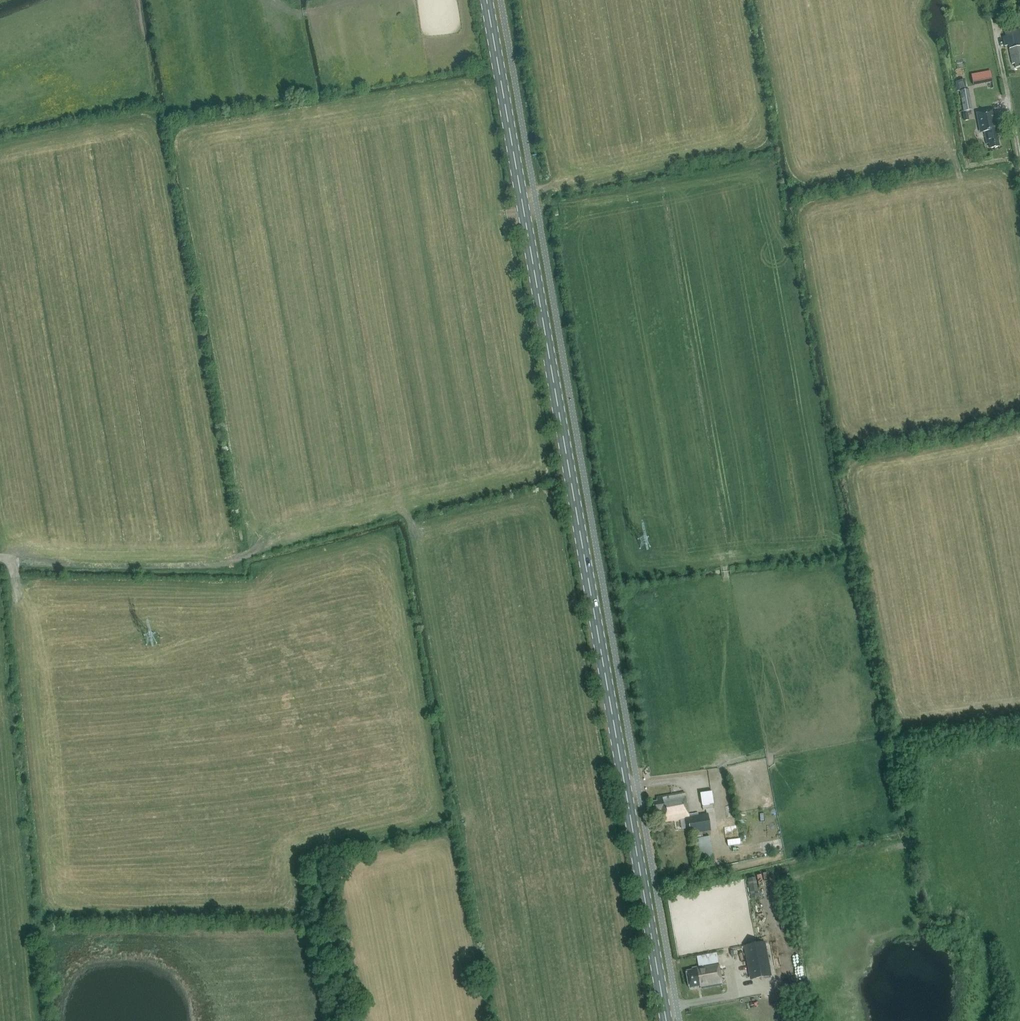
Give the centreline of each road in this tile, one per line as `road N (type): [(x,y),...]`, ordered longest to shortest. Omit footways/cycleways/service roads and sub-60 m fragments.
road 1 (tertiary): [(666,1020),(487,0)]

